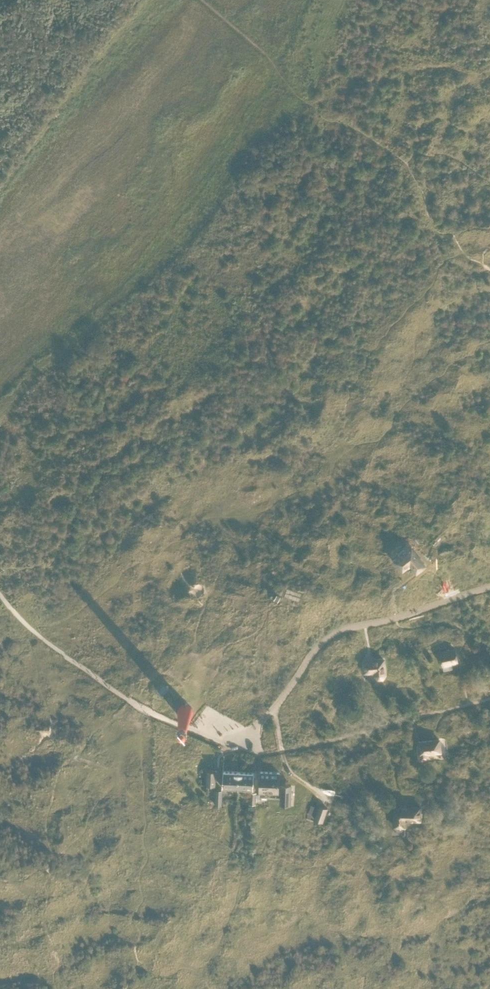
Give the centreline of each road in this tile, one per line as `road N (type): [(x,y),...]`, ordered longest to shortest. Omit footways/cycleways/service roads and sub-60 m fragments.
road 1 (unclassified): [(245,739),(333,634),(489,587)]
road 2 (track): [(0,594),(39,636),(129,701),(220,741),(245,739)]

